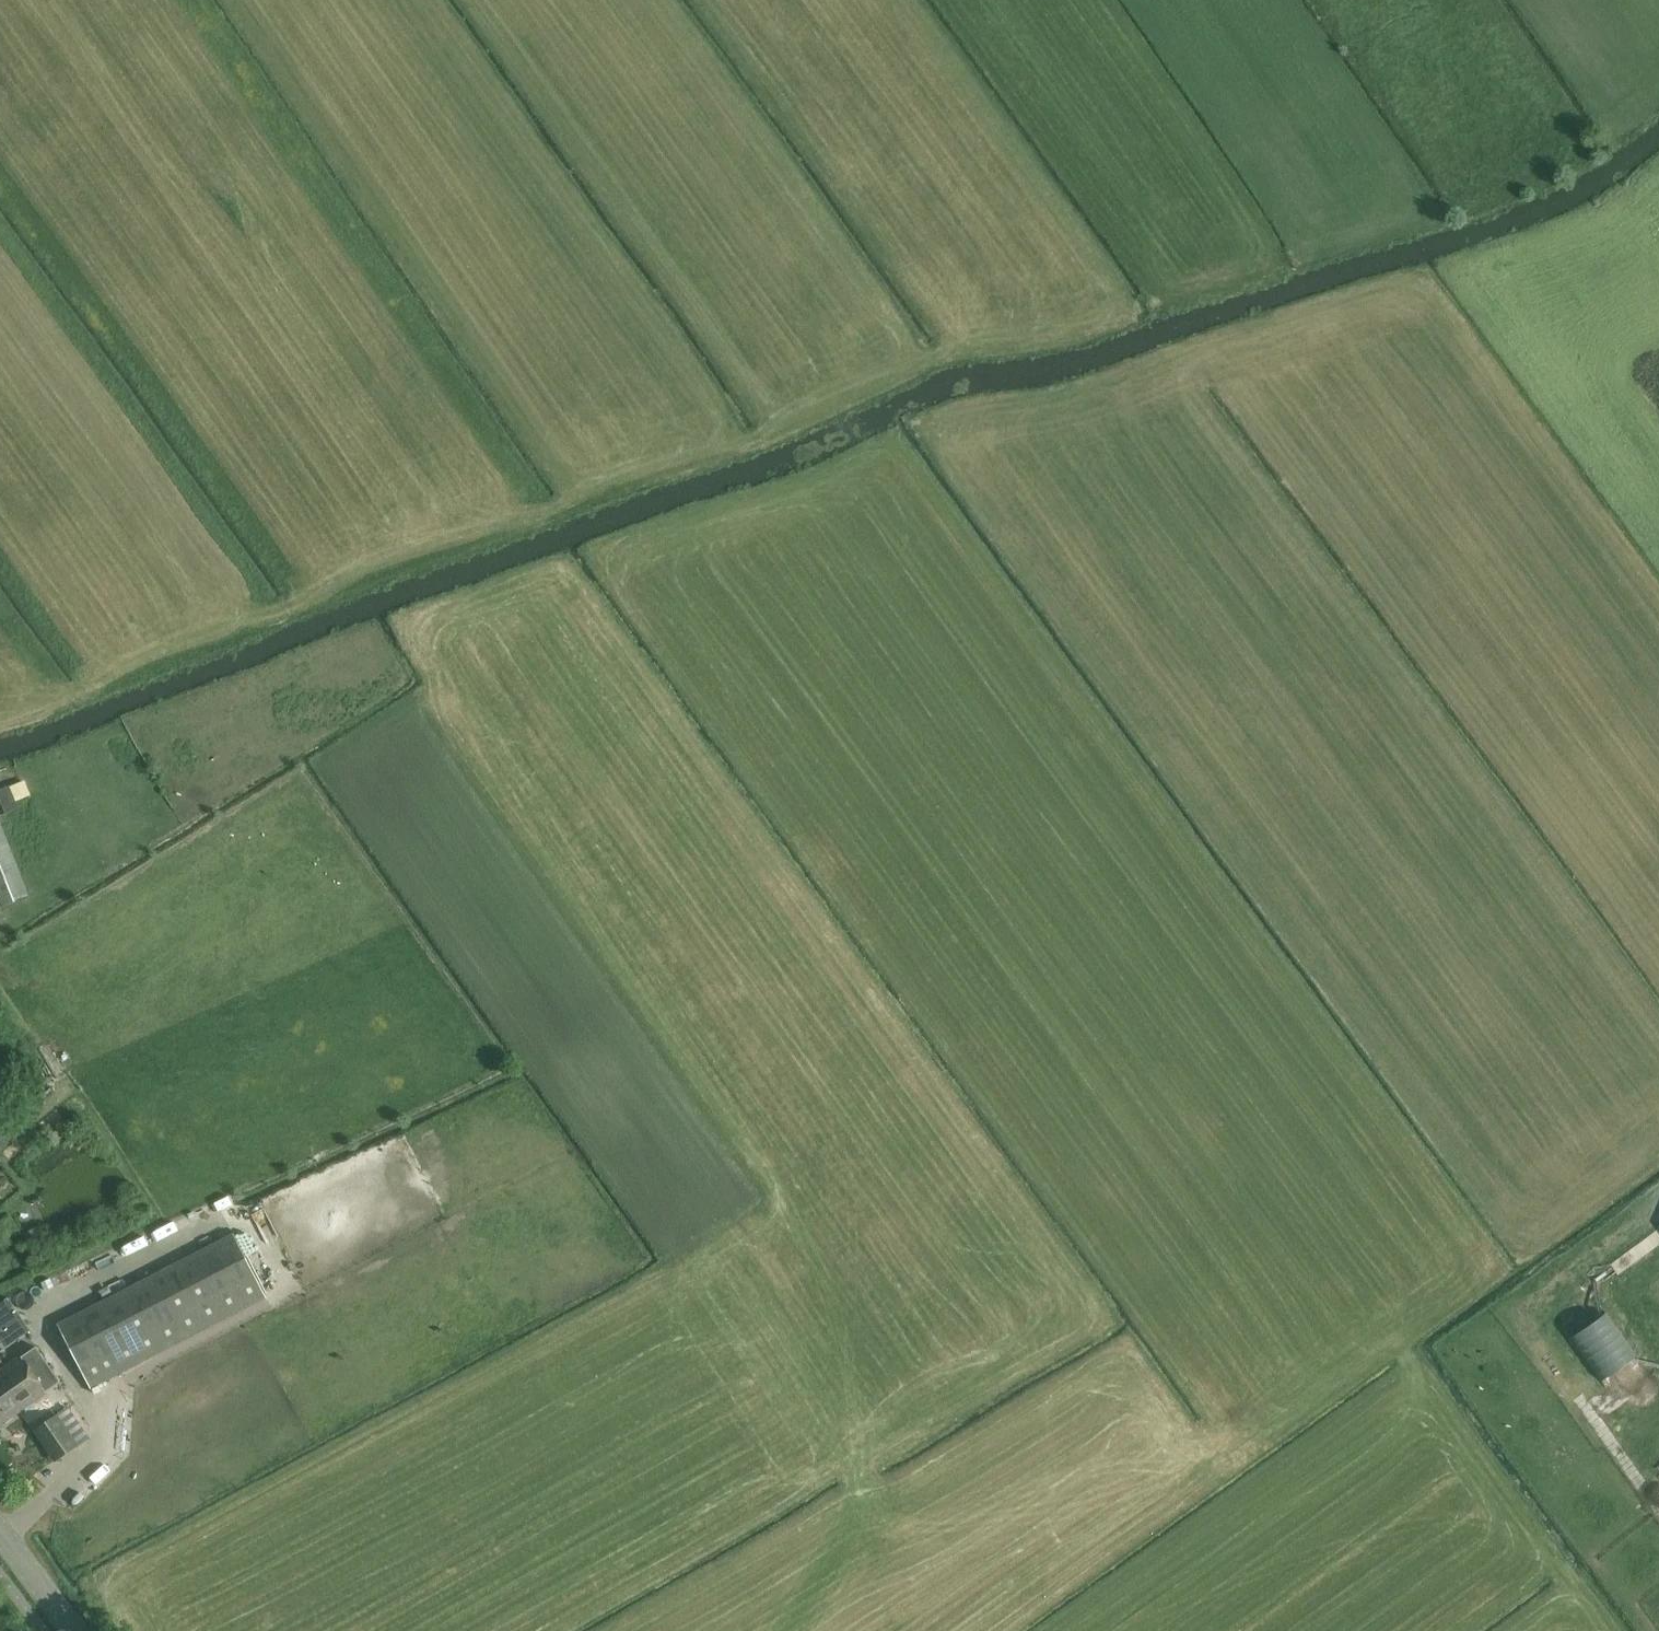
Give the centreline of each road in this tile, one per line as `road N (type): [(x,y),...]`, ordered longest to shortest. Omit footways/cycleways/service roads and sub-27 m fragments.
road 1 (tertiary): [(76,1630),(0,1531)]

